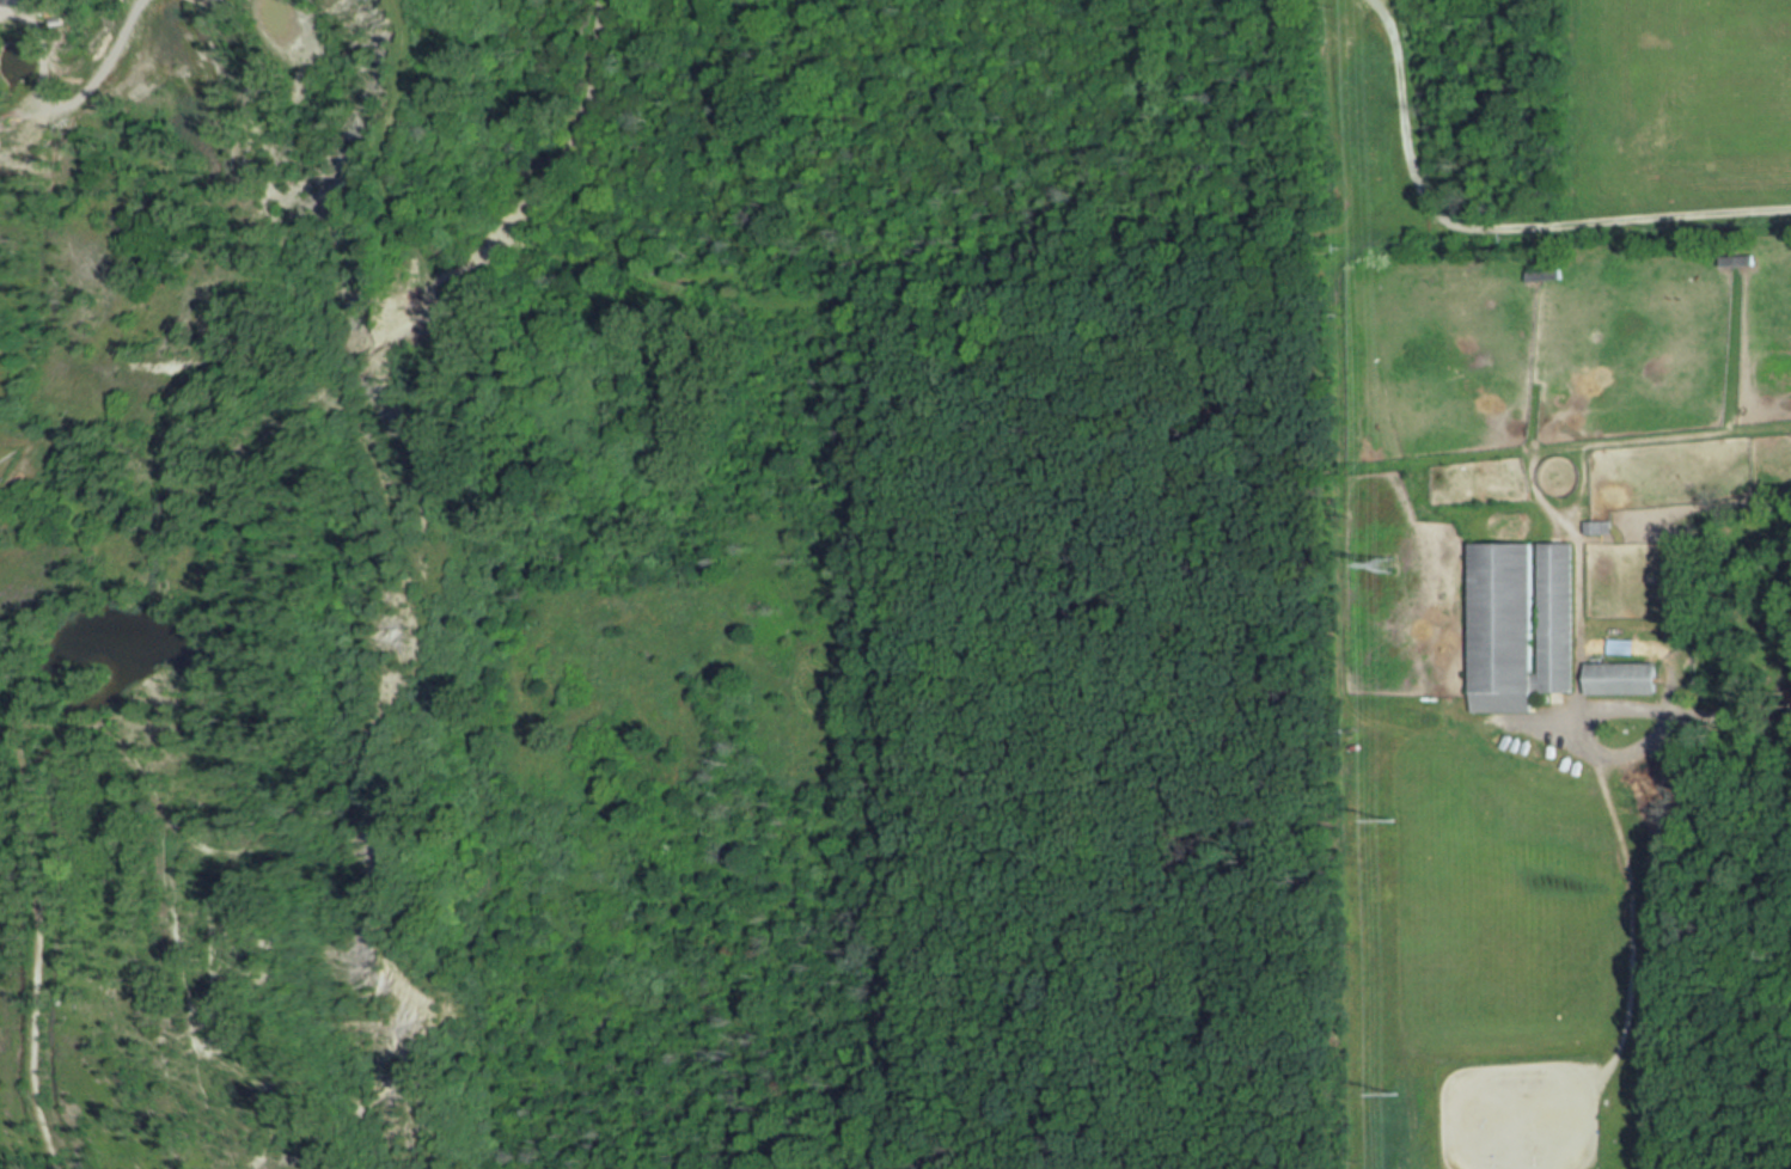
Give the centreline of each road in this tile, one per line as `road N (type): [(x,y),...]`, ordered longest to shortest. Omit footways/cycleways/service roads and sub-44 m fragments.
road 1 (track): [(396,0),(403,75),(381,170),(433,277),(539,253),(582,267),(603,258),(661,283),(726,277),(763,306),(783,310),(850,299),(921,311),(1149,277),(1364,222),(1445,224)]
road 2 (track): [(1445,224),(1418,182),(1395,32),(1373,0)]
road 3 (track): [(1505,729),(1399,723),(1349,706),(1344,635)]

